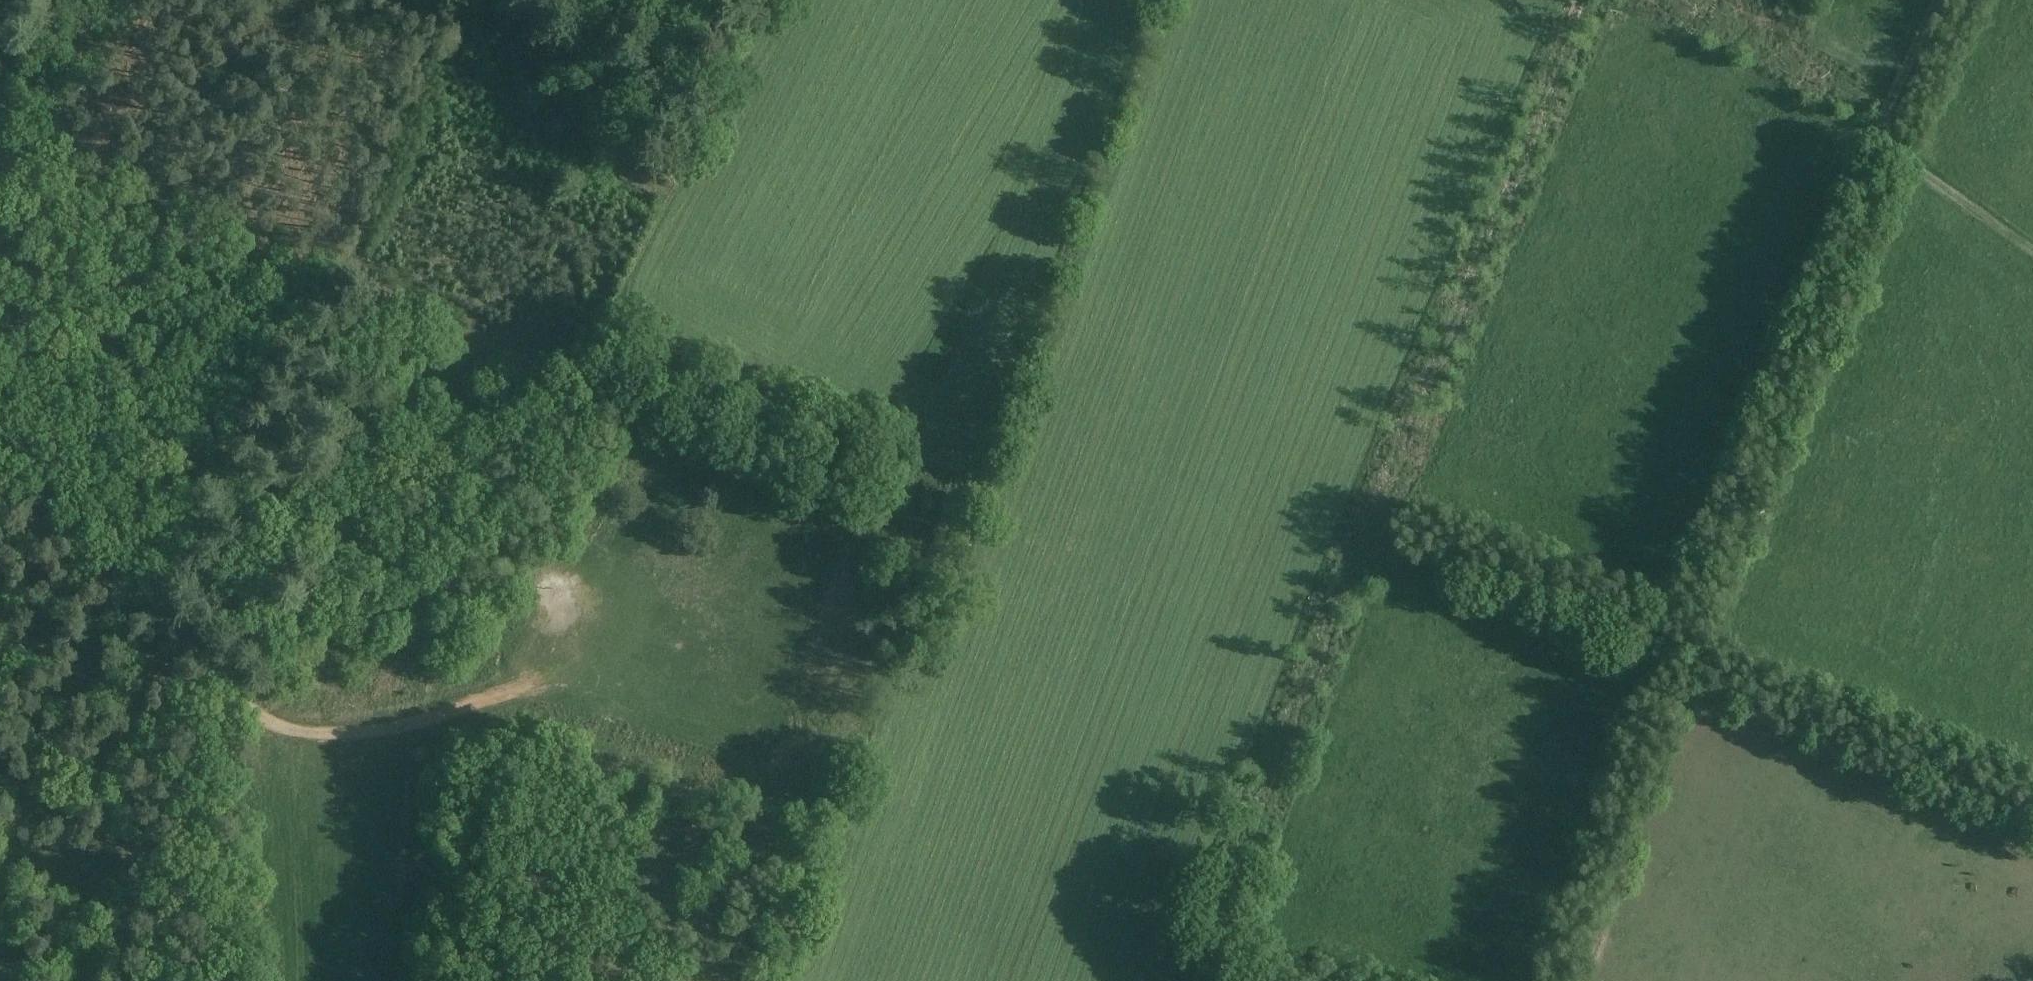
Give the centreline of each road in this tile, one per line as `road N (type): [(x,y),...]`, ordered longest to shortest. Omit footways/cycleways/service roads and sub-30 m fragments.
road 1 (track): [(1932,0),(1879,116),(1885,133),(2032,244)]

